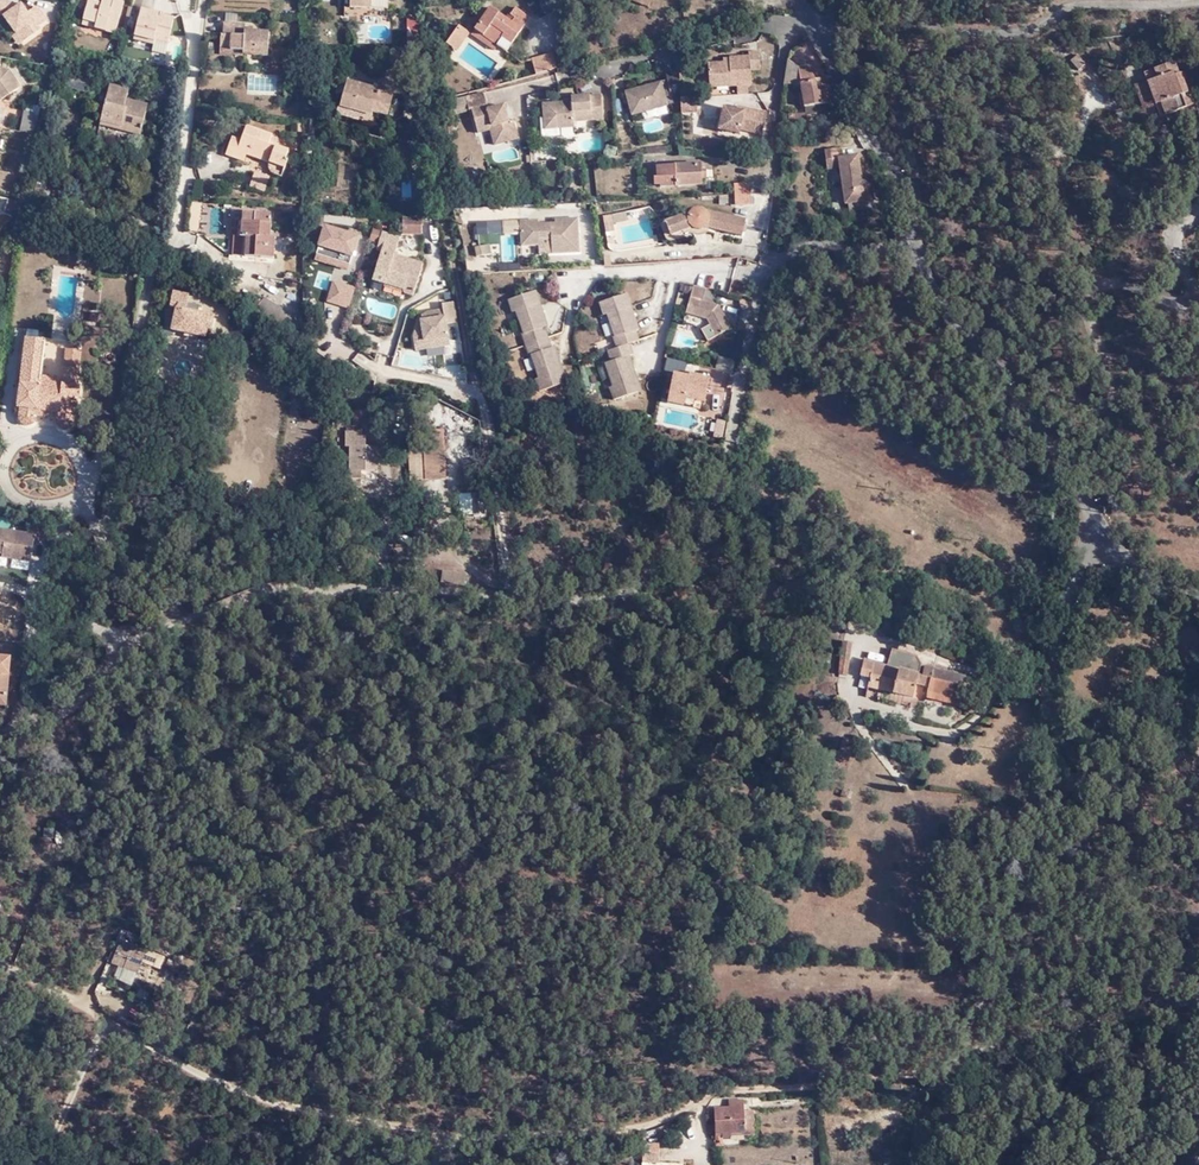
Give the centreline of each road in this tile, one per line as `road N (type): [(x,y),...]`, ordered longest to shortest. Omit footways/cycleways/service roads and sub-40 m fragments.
road 1 (unclassified): [(914,243),(815,241),(792,251),(756,303),(728,466),(712,506),(673,563),(628,596),(406,585),(257,587),(127,644),(97,690),(46,720),(0,734)]
road 2 (residential): [(0,969),(205,1068),(435,1127),(560,1132),(630,1117),(695,1086),(826,1087),(931,1072),(954,1055)]
road 3 (unclassified): [(954,1055),(1009,919),(1036,815),(1070,596),(1044,485),(1007,421),(1006,382)]
road 4 (unclassified): [(1198,594),(1140,578),(1006,382)]
road 5 (unclassified): [(914,243),(893,176),(794,0)]
road 6 (track): [(954,1055),(1198,1004)]
road 7 (unclassified): [(1006,382),(939,305),(914,243)]

